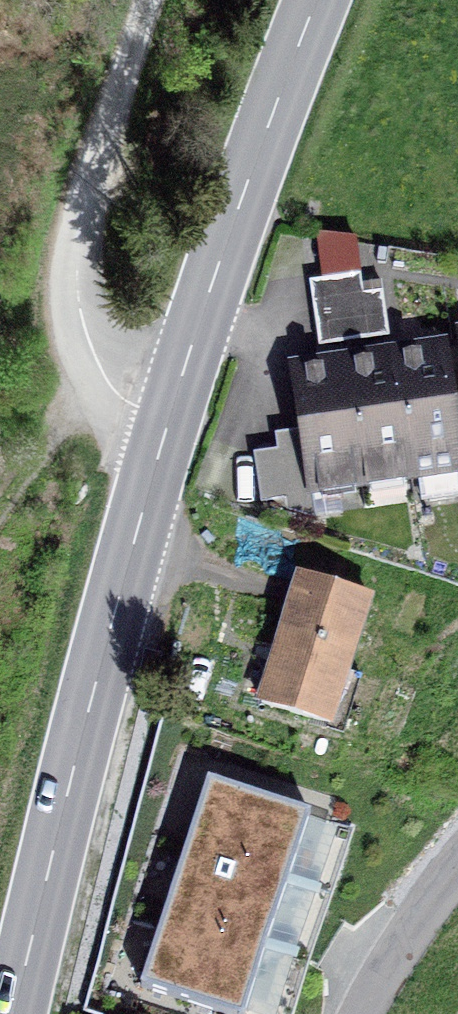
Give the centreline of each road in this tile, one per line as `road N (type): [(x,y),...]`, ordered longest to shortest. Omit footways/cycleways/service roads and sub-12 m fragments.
road 1 (secondary): [(328,0),(169,464),(20,1013)]
road 2 (track): [(160,0),(79,219),(65,322),(88,400),(169,464)]
road 3 (residential): [(370,1013),(396,957),(457,879)]
road 4 (track): [(88,400),(0,518)]

